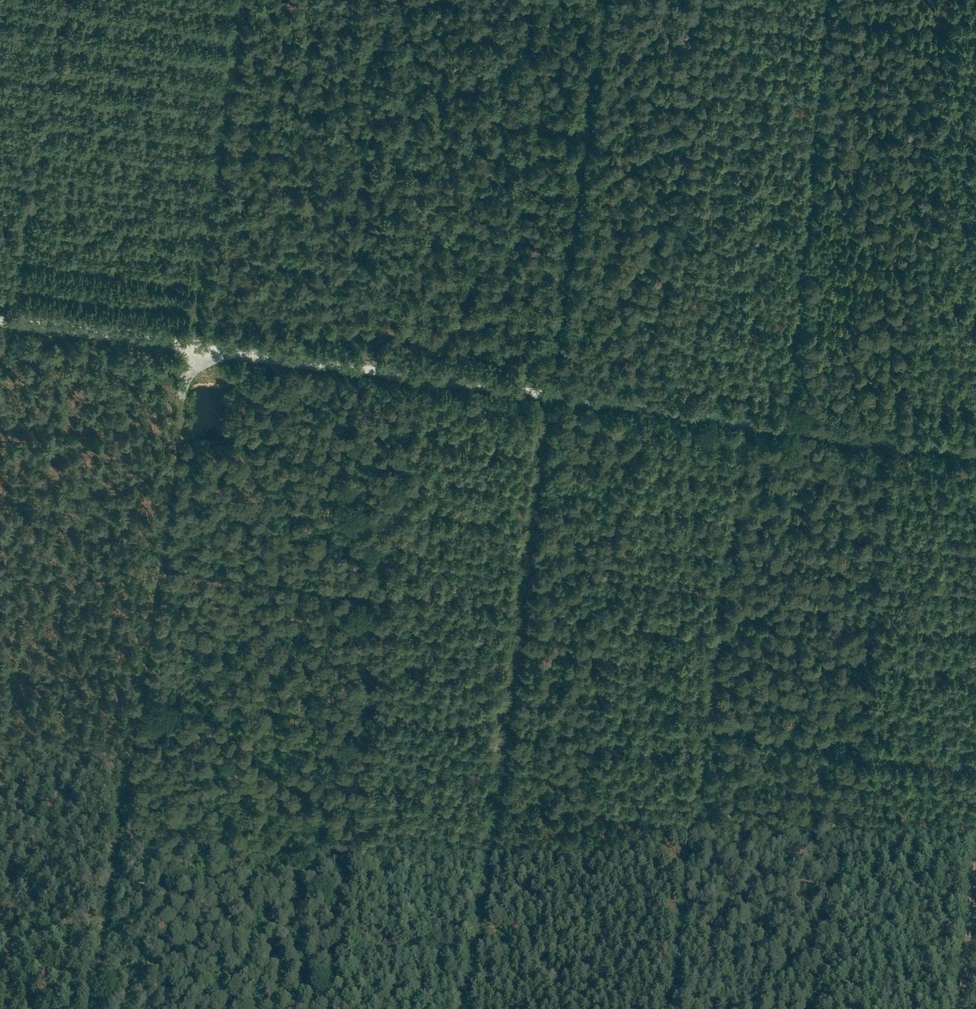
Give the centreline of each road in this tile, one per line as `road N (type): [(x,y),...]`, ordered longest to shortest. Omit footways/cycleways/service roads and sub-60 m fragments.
road 1 (track): [(0,318),(975,450)]
road 2 (track): [(961,1008),(975,890)]

